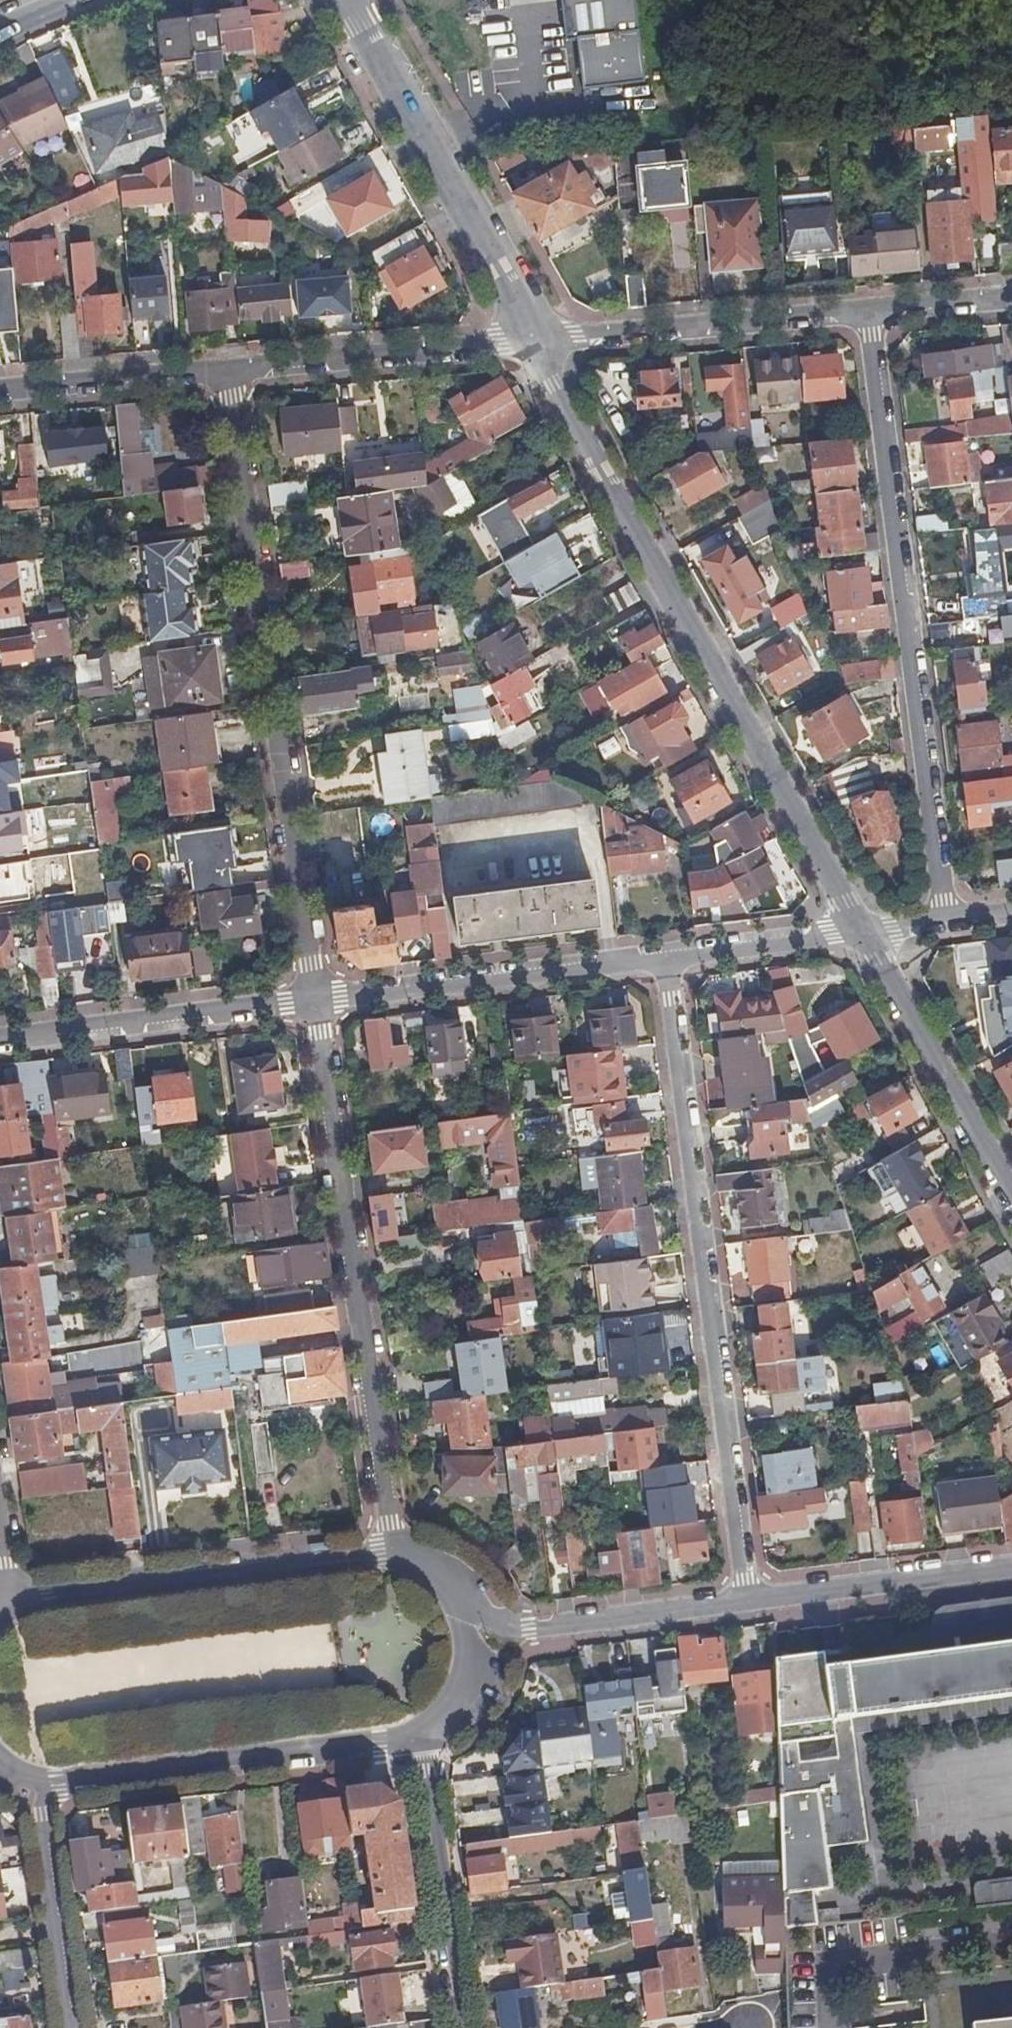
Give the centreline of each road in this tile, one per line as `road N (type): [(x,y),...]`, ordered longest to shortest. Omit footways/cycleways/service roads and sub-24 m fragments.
road 1 (tertiary): [(534,347),(860,930)]
road 2 (residential): [(747,1602),(672,956)]
road 3 (residential): [(316,998),(228,370)]
road 4 (residential): [(871,316),(947,918)]
road 5 (residential): [(316,998),(398,1551)]
road 6 (residential): [(398,1551),(6,1605)]
road 7 (tertiary): [(345,0),(501,270),(534,347)]
road 8 (residential): [(33,1785),(409,1737)]
road 9 (residential): [(672,956),(316,998)]
road 10 (residential): [(534,347),(871,316)]
road 11 (residential): [(316,998),(0,1039)]
road 12 (residential): [(228,370),(534,347)]
road 13 (tertiary): [(860,930),(1011,1194)]
road 14 (residential): [(409,1737),(459,2027)]
road 15 (residential): [(747,1602),(529,1629),(460,1616)]
road 16 (residential): [(1011,1565),(747,1602)]
road 17 (residential): [(68,2027),(33,1785)]
road 18 (residential): [(0,395),(228,370)]
road 19 (residential): [(860,930),(672,956)]
road 20 (residential): [(409,1737),(442,1716),(455,1689),(465,1658),(460,1616)]
road 21 (residential): [(871,316),(1011,302)]

